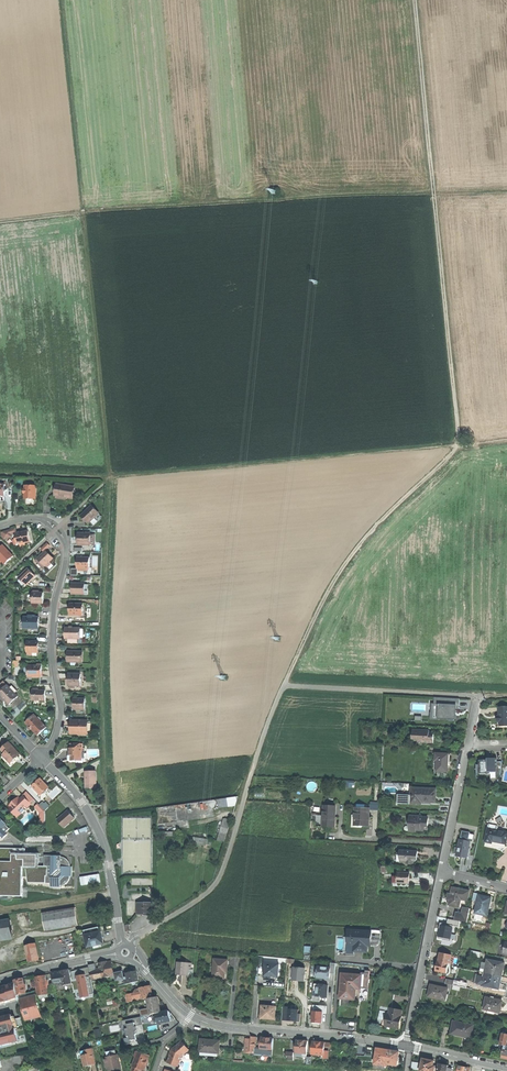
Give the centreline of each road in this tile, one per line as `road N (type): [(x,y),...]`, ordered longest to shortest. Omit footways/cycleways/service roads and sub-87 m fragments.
road 1 (track): [(0,474),(109,477),(459,446),(415,0)]
road 2 (track): [(107,850),(101,681),(109,477),(61,0)]
road 3 (track): [(0,222),(506,192)]
road 4 (track): [(283,685),(330,589),(372,532),(459,446),(506,441)]
road 5 (tertiary): [(125,952),(180,1008),(210,1024),(406,1046)]
road 6 (unclassified): [(169,918),(221,875),(283,685)]
road 7 (residential): [(65,542),(52,634),(61,718),(42,760)]
road 8 (track): [(283,685),(506,696)]
road 9 (residential): [(42,760),(99,832),(125,952)]
road 10 (residential): [(442,873),(406,1046)]
road 11 (tertiary): [(0,981),(125,952)]

